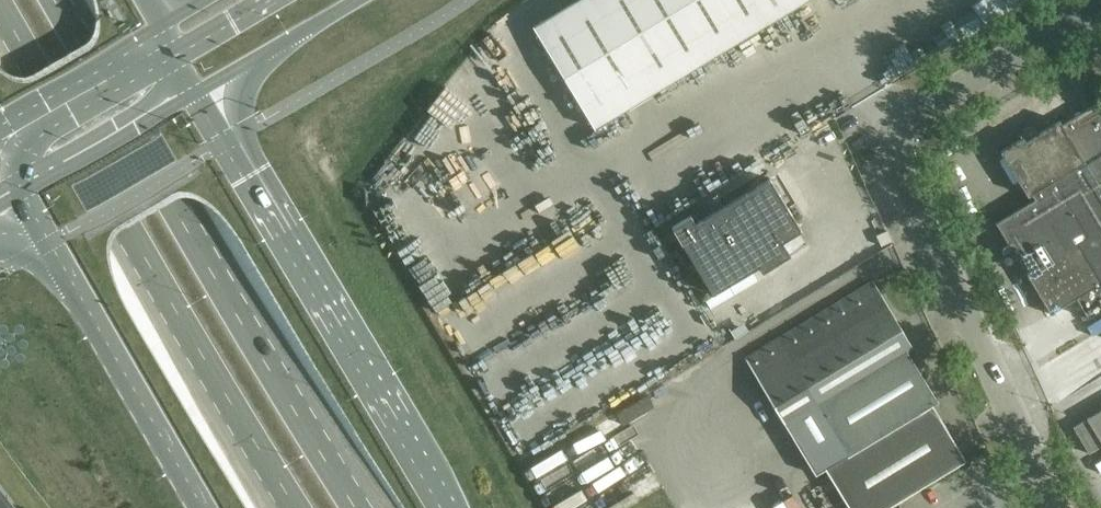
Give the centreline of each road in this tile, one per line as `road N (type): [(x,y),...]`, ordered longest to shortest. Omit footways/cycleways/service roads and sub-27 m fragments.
road 1 (unclassified): [(1047,507),(895,185),(895,127),(1100,1)]
road 2 (primary): [(361,507),(49,0)]
road 3 (primary): [(0,11),(300,507)]
road 4 (primary): [(452,507),(200,94)]
road 5 (primary): [(20,198),(201,507)]
road 6 (secondary): [(161,25),(0,125)]
road 7 (secondary): [(177,54),(35,138),(23,159)]
road 8 (tertiary): [(200,94),(358,0)]
road 9 (secondary): [(58,175),(200,94)]

